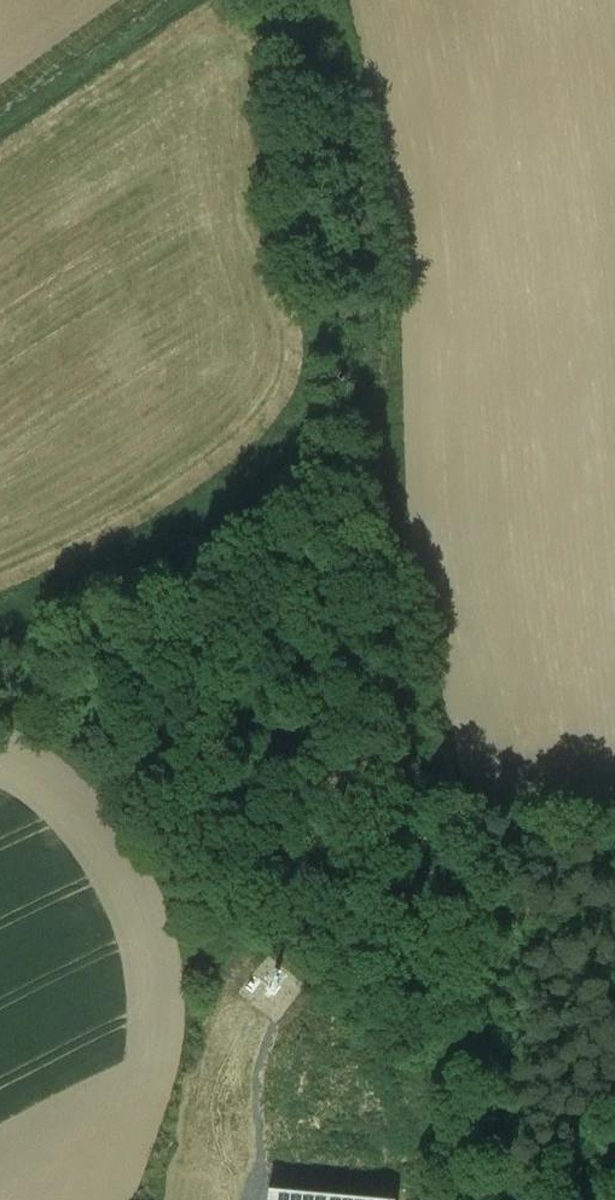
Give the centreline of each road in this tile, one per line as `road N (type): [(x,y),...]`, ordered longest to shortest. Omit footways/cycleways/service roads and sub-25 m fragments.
road 1 (track): [(431,1199),(441,1087),(370,549),(354,249),(293,0)]

